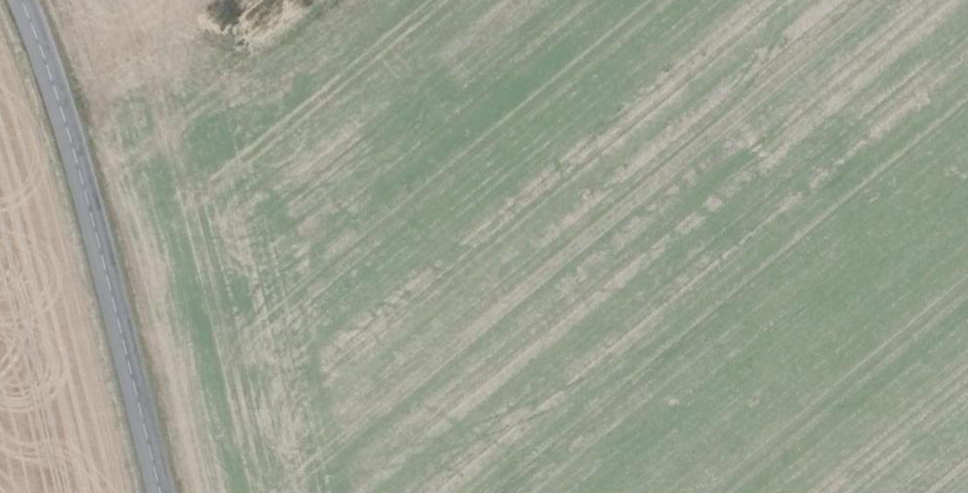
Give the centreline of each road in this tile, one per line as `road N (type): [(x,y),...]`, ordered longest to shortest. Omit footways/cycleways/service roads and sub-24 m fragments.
road 1 (tertiary): [(161,492),(63,115),(22,0)]

